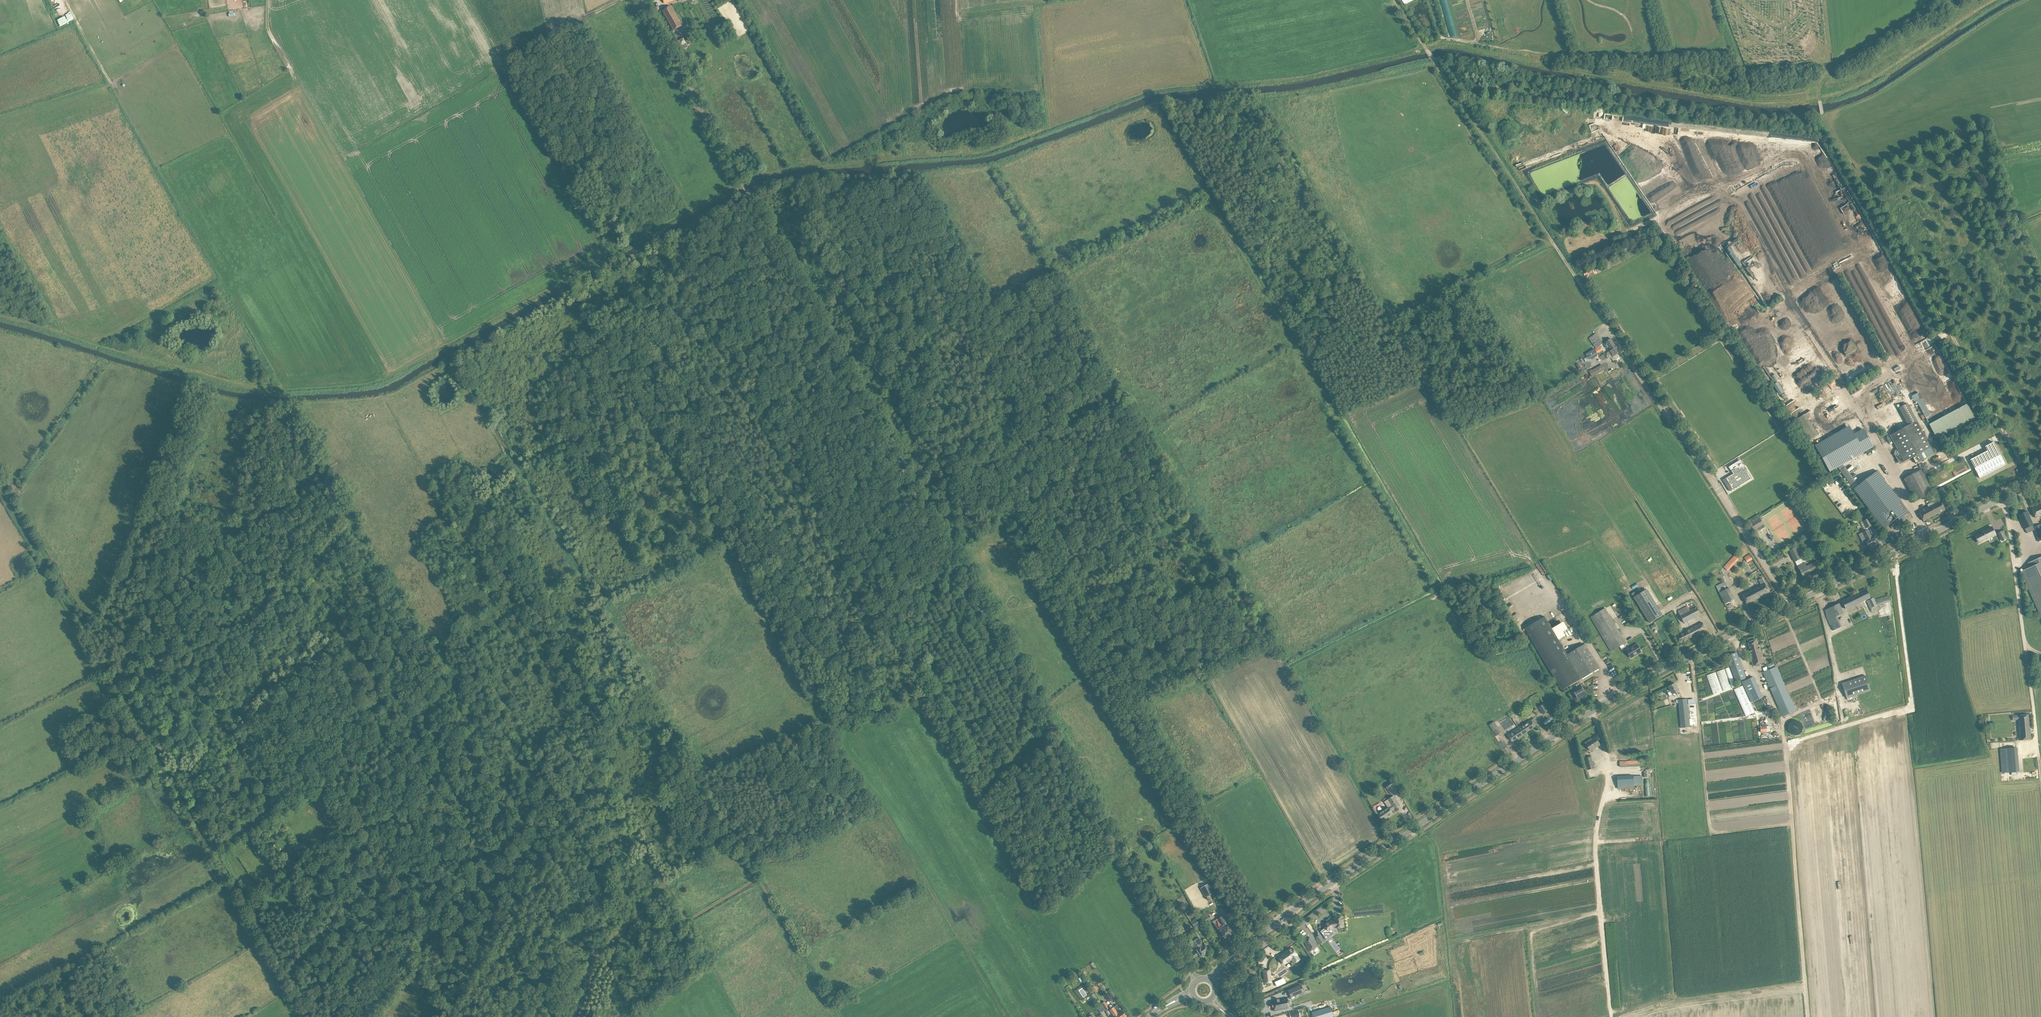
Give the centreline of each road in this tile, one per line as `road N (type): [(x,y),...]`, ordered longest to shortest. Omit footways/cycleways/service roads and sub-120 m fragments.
road 1 (unclassified): [(1195,979),(639,0)]
road 2 (tertiary): [(1211,979),(1314,895),(1598,707),(1789,605)]
road 3 (track): [(0,477),(316,1016)]
road 4 (track): [(1819,99),(1836,148),(2028,476)]
road 5 (unclassified): [(1789,605),(1605,322)]
road 6 (track): [(1605,322),(1427,49)]
road 7 (tertiary): [(1789,605),(2040,476)]
road 8 (track): [(2003,505),(2040,781)]
road 9 (track): [(1716,0),(1750,89),(1819,99)]

